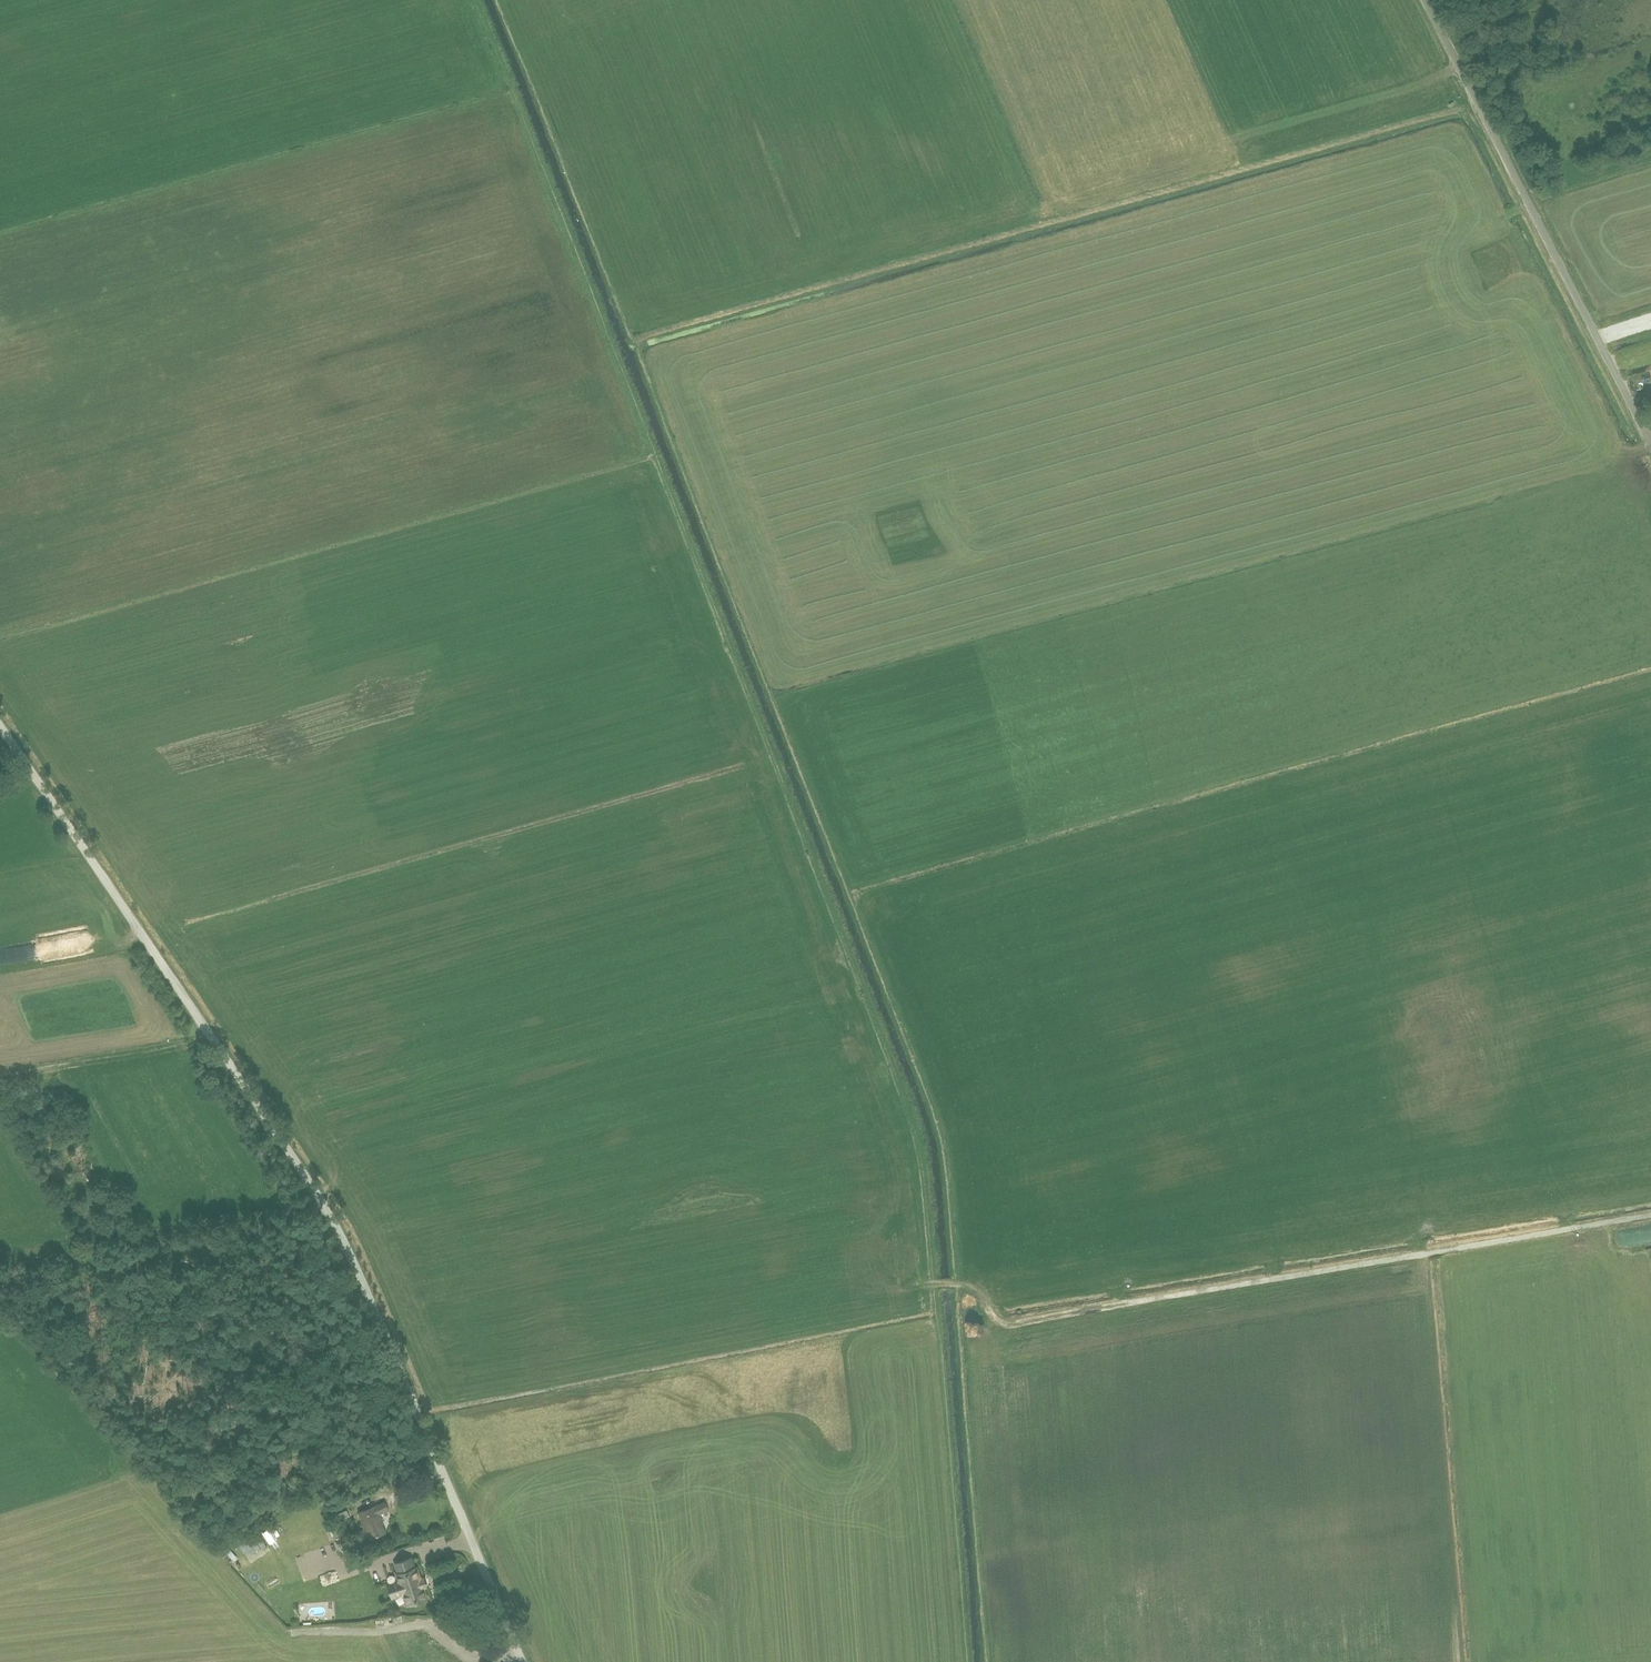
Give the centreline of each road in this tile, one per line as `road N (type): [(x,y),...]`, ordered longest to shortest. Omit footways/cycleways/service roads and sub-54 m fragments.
road 1 (unclassified): [(523,1661),(338,1230),(0,721)]
road 2 (unclassified): [(1650,441),(1425,0)]

